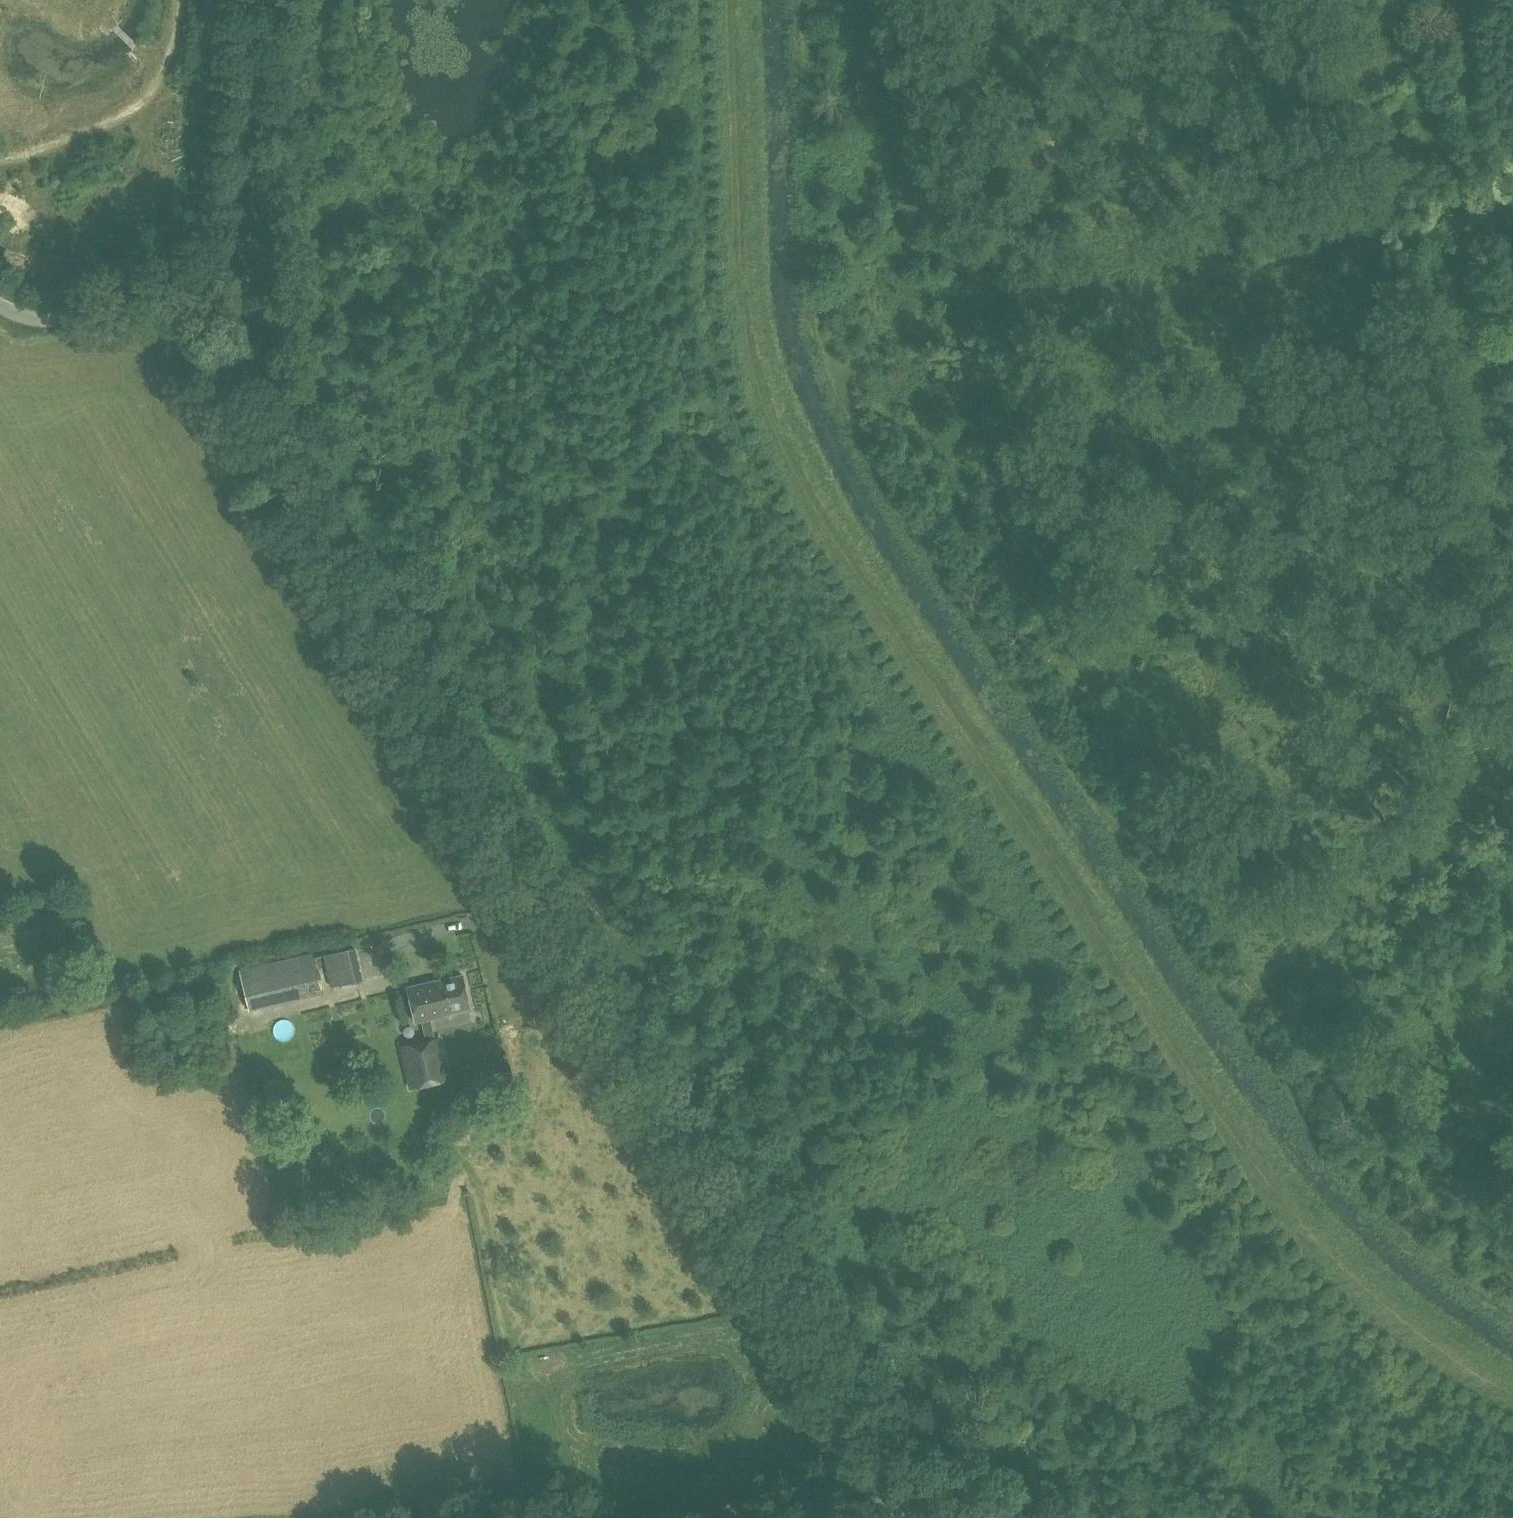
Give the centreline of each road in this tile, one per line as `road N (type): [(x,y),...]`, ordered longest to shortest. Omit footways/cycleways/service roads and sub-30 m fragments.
road 1 (tertiary): [(904,1517),(870,1443),(341,579),(238,395)]
road 2 (tertiary): [(240,246),(254,0)]
road 3 (unclassified): [(181,318),(139,309),(34,318),(0,305)]
road 4 (tertiary): [(238,395),(240,246)]

